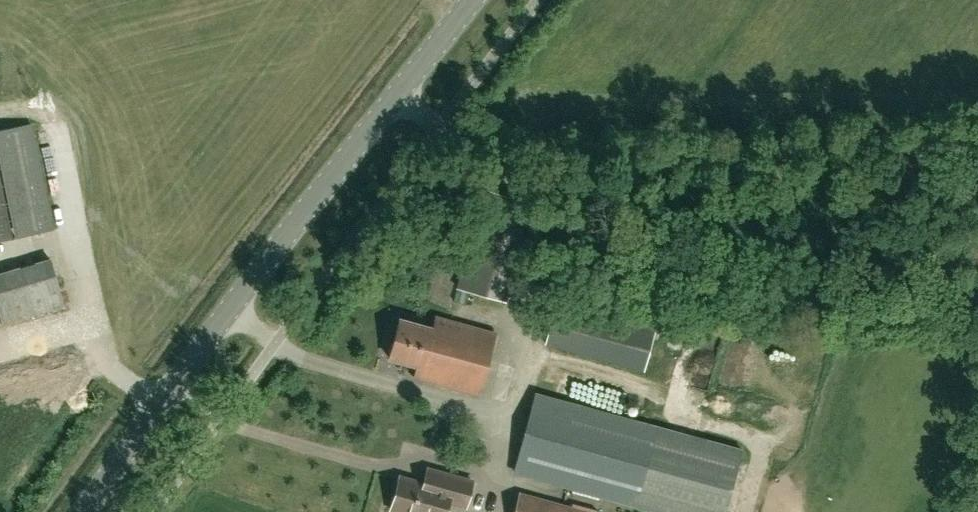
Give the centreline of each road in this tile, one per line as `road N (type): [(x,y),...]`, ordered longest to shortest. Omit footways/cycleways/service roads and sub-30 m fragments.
road 1 (tertiary): [(471,0),(81,511)]

